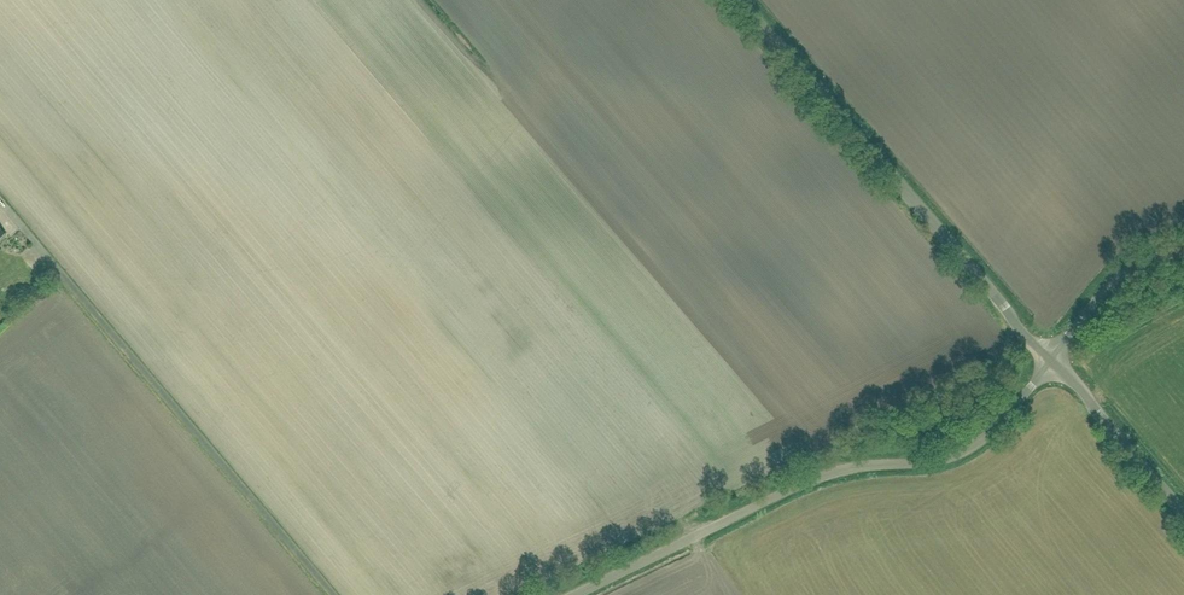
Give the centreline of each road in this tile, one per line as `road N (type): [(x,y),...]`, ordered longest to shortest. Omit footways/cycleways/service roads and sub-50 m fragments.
road 1 (unclassified): [(579,594),(805,484),(858,467),(947,460),(986,437),(1050,361)]
road 2 (unclassified): [(1050,361),(739,0)]
road 3 (unclassified): [(1183,517),(1050,361)]
road 4 (unclassified): [(1050,361),(1128,268),(1183,254)]

